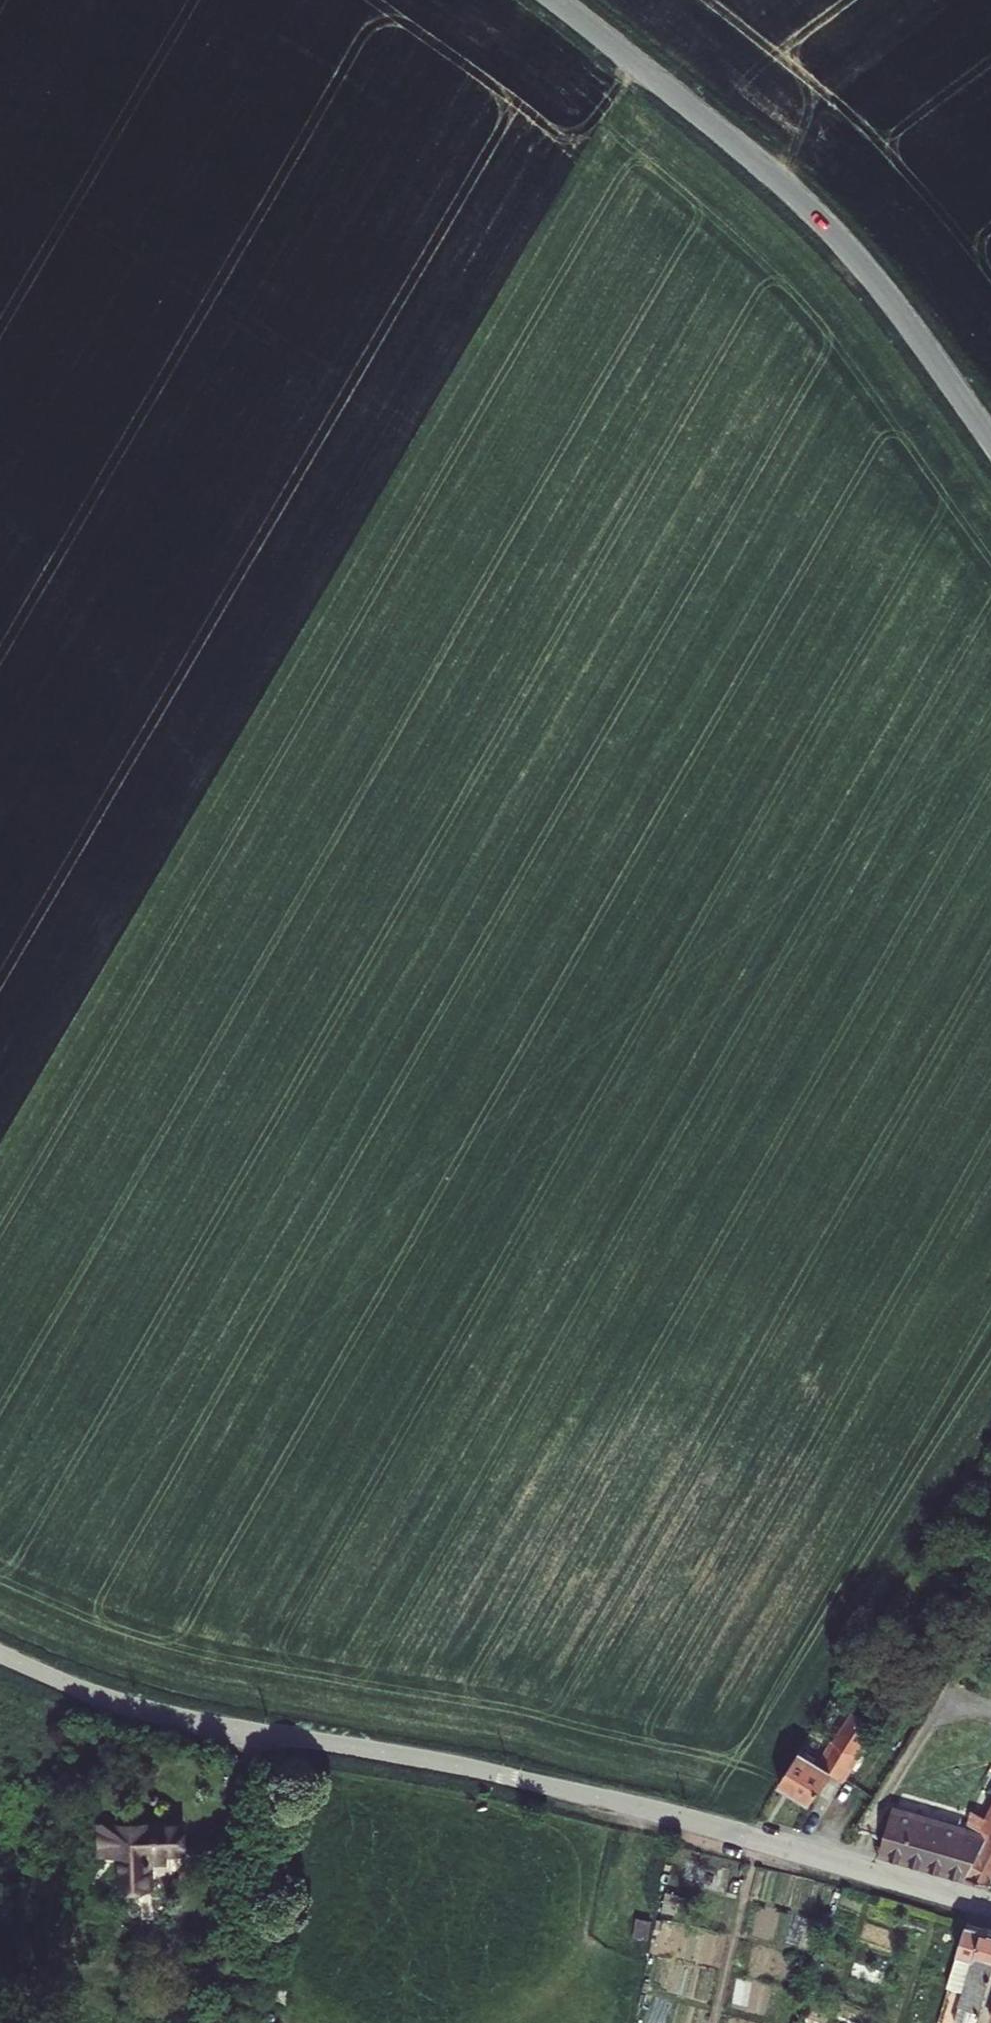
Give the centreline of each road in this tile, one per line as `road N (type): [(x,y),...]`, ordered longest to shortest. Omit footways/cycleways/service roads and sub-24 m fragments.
road 1 (unclassified): [(0,1655),(160,1714),(455,1765),(686,1819)]
road 2 (unclassified): [(556,0),(828,227),(990,440)]
road 3 (residential): [(686,1819),(990,1905)]

